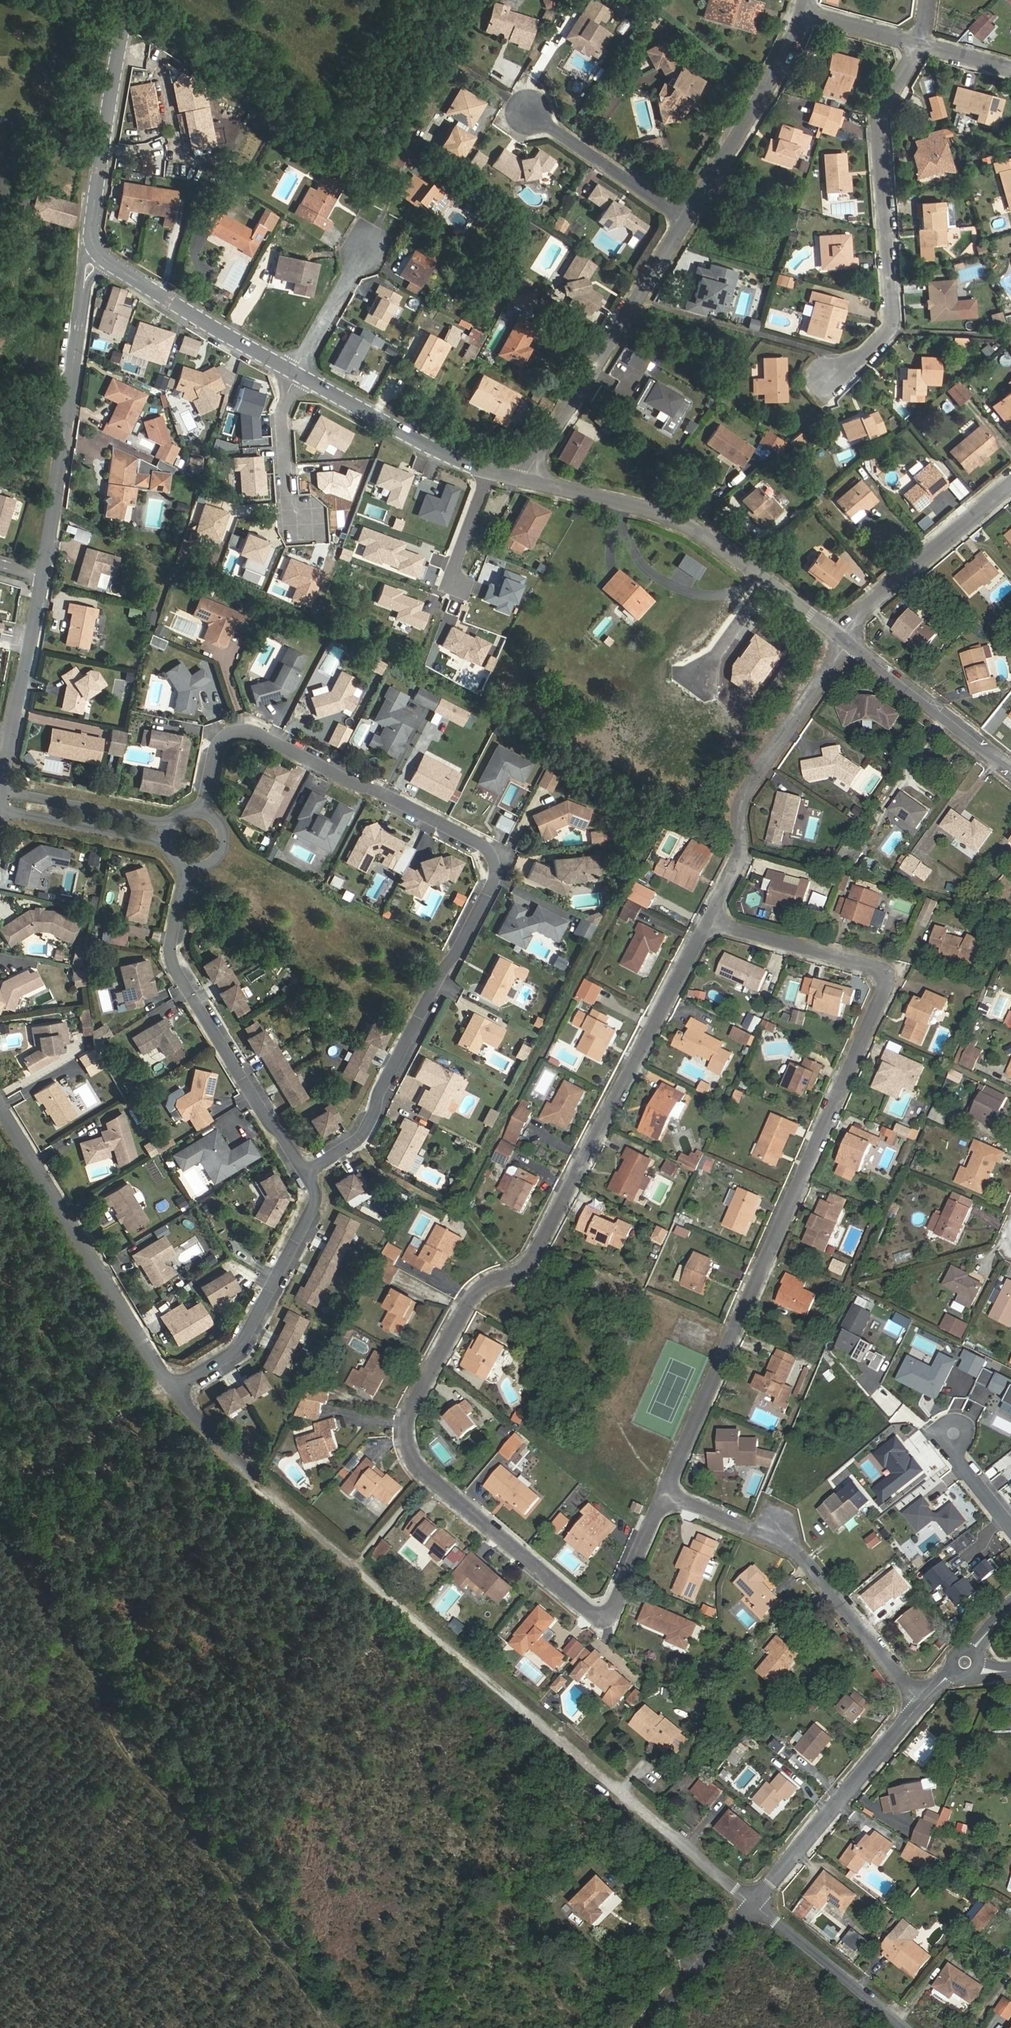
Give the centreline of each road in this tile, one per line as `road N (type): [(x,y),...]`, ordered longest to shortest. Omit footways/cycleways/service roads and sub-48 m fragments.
road 1 (residential): [(667,1494),(607,1621),(418,1465),(406,1439),(408,1414),(478,1291),(533,1262),(710,922)]
road 2 (residential): [(304,1176),(358,1138),(499,878),(489,850),(251,730),(220,740),(205,811)]
road 3 (residential): [(710,922),(876,965),(887,987),(667,1494)]
road 4 (unclassified): [(399,1600),(761,1905)]
road 5 (residential): [(827,379),(895,330),(880,119),(921,46)]
road 6 (residential): [(304,1176),(172,955),(188,869)]
road 7 (residential): [(667,1494),(811,1561),(922,1706)]
road 8 (unclassified): [(0,1099),(176,1388)]
road 9 (unclassified): [(97,254),(86,274),(41,575)]
road 10 (residential): [(710,922),(745,851),(748,791),(837,662),(838,632)]
road 11 (residential): [(529,481),(686,224)]
road 12 (residential): [(176,1388),(237,1358),(319,1201),(304,1176)]
road 13 (residential): [(769,581),(699,530),(629,502),(529,481)]
road 14 (residential): [(130,0),(91,227),(97,254)]
road 15 (tertiary): [(761,1905),(922,1706)]
road 16 (residential): [(686,224),(799,44),(807,17)]
road 17 (residential): [(293,373),(97,254)]
road 18 (residential): [(838,632),(1010,481)]
road 19 (residential): [(1010,772),(838,632)]
road 20 (residential): [(488,471),(293,373)]
road 21 (unclassified): [(41,575),(0,789)]
road 22 (residential): [(529,112),(686,224)]
road 23 (track): [(908,2027),(761,1905)]
road 24 (residential): [(173,824),(0,790)]
road 25 (track): [(265,1486),(399,1600)]
road 26 (residential): [(0,812),(167,842)]
road 27 (unclassified): [(761,1905),(658,2027)]
road 28 (residential): [(293,373),(280,412),(286,495),(302,519)]
road 29 (residential): [(372,245),(293,373)]
road 30 (unclassified): [(176,1388),(265,1486)]

